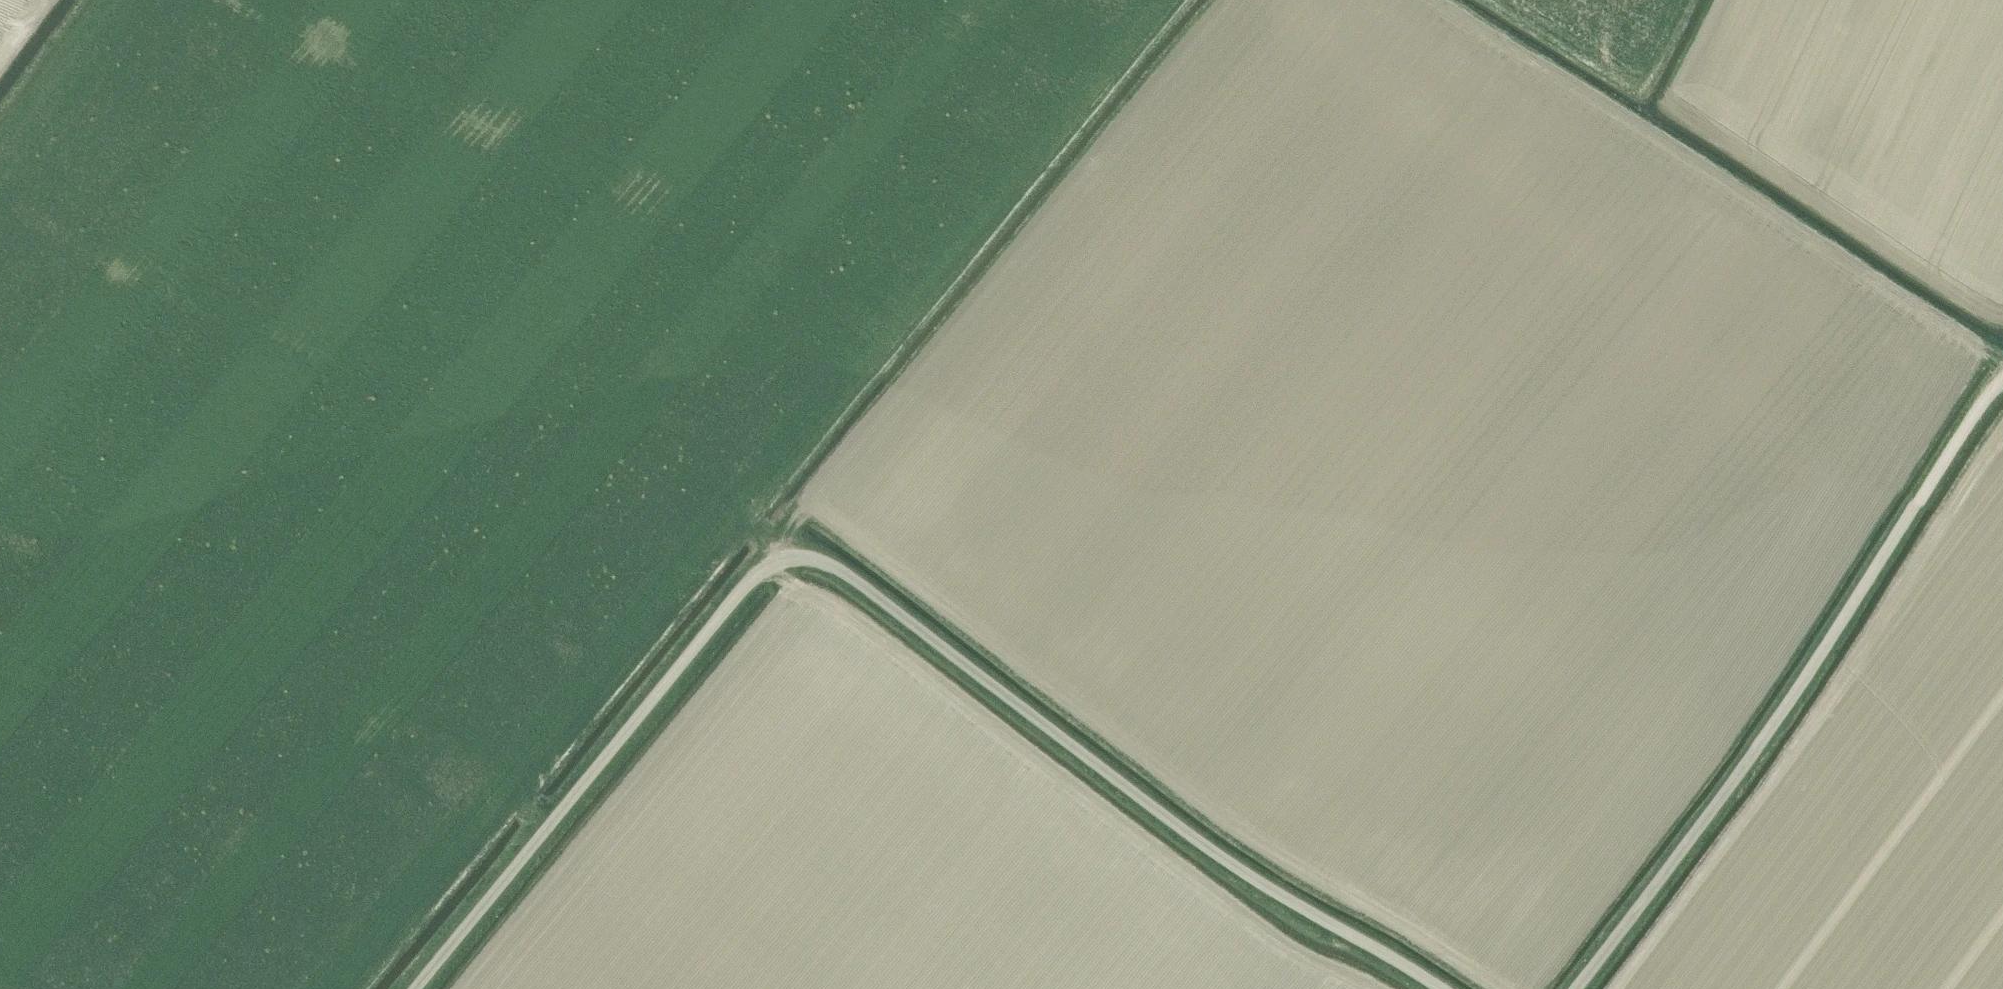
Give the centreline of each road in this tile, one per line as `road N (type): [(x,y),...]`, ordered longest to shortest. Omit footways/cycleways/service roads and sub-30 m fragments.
road 1 (unclassified): [(420,988),(765,572),(797,563),(839,575),(1205,847),(1434,988)]
road 2 (unclassified): [(1574,988),(1722,801),(2002,380)]

